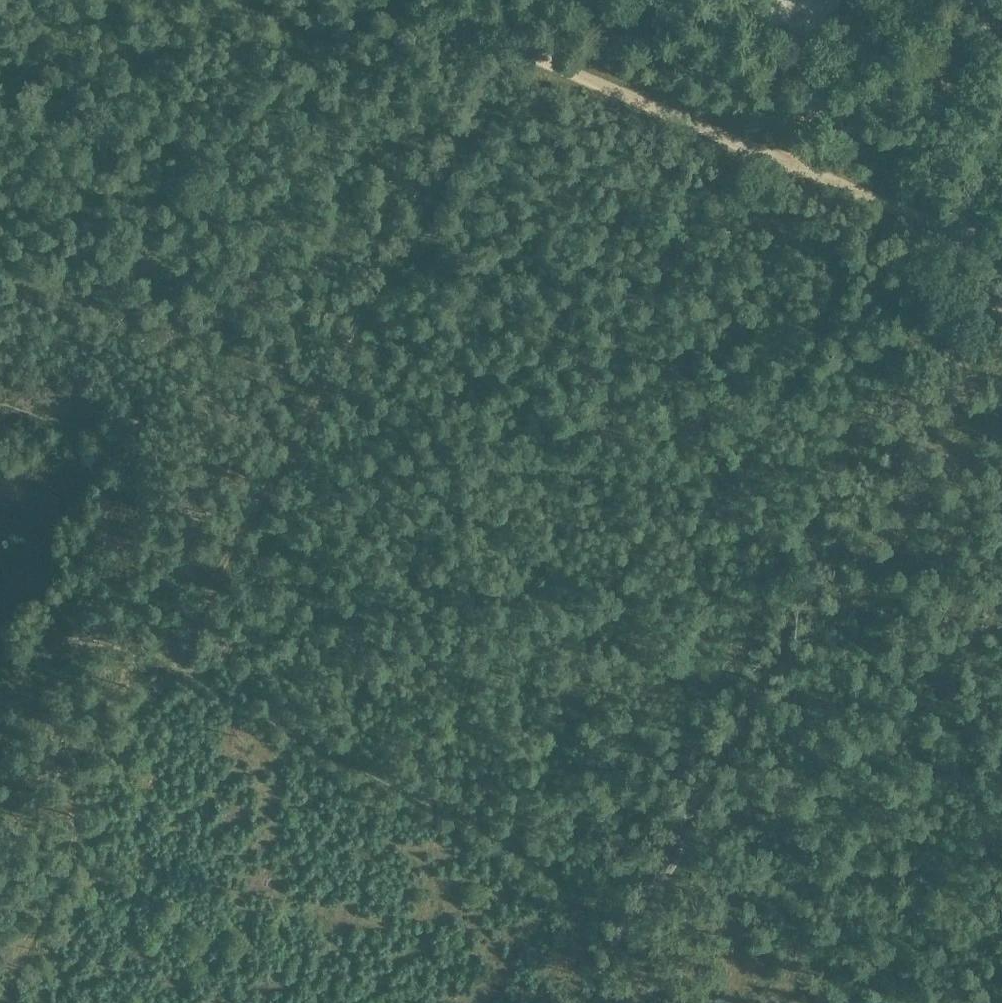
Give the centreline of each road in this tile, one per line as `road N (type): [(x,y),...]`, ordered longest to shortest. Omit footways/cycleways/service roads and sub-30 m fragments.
road 1 (track): [(0,975),(507,44)]
road 2 (track): [(987,236),(575,1002)]
road 3 (track): [(1001,242),(400,0)]
road 4 (track): [(627,902),(173,667)]
road 5 (track): [(0,295),(44,281),(151,315),(318,389)]
road 6 (track): [(785,611),(1001,731)]

